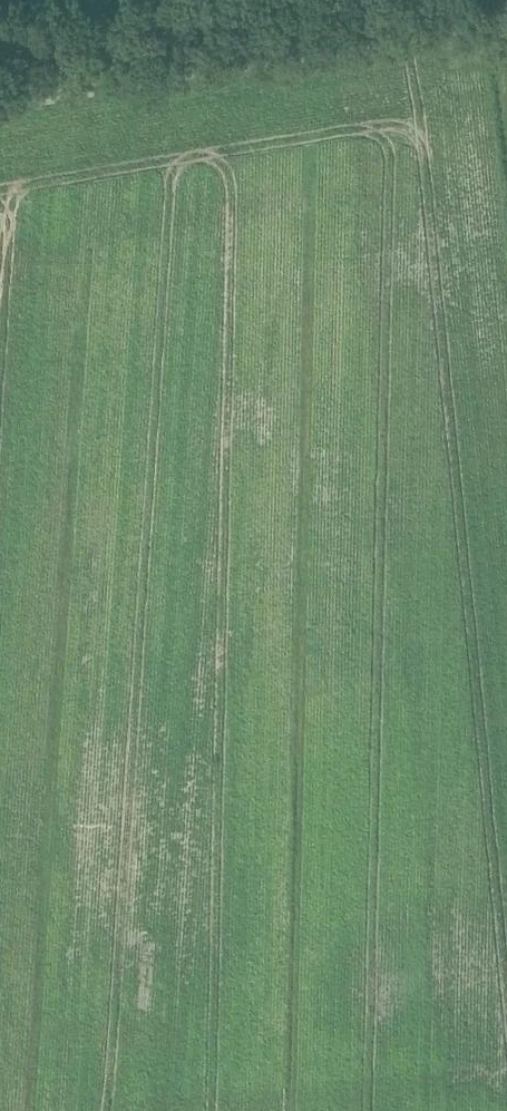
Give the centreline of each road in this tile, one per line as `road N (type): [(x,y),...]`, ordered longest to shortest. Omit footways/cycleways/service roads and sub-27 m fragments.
road 1 (track): [(0,96),(506,9)]

